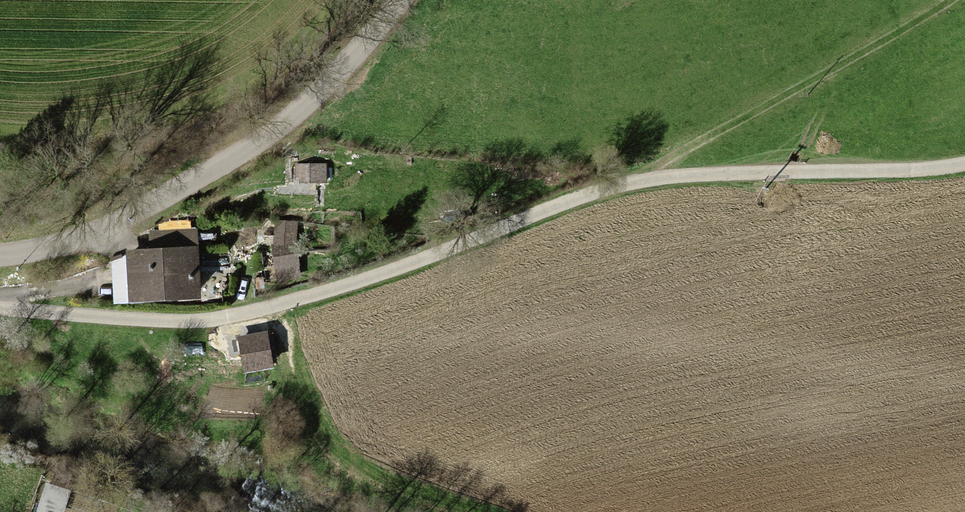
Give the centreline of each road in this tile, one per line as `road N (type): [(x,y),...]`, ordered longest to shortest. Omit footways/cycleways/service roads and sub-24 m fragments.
road 1 (track): [(0,308),(110,323),(227,317),(620,184),(964,163)]
road 2 (unclassified): [(401,0),(338,76),(242,152),(74,240),(0,255)]
road 3 (track): [(620,184),(950,0)]

